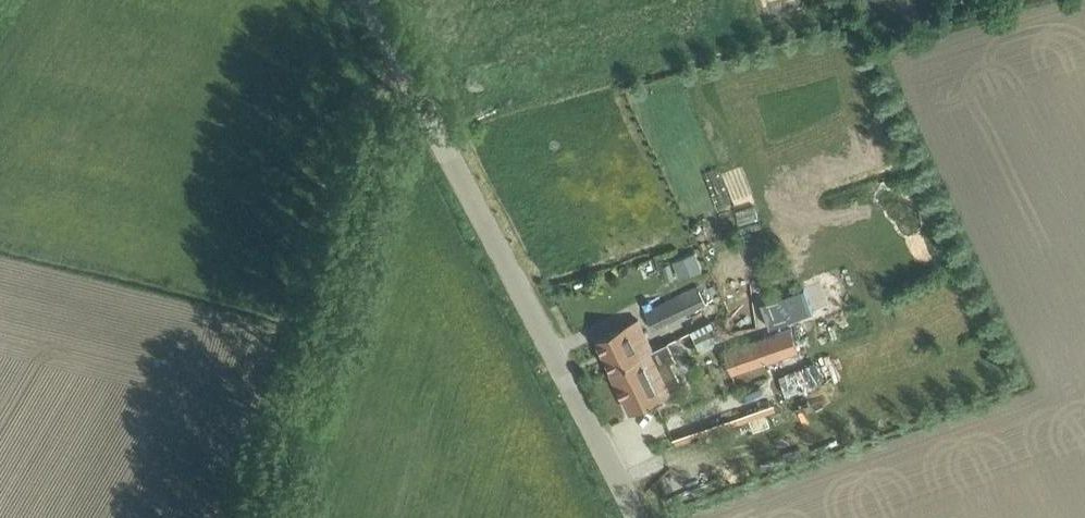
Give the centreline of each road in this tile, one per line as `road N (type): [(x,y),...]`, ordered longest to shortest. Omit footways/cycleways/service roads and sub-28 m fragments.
road 1 (tertiary): [(635,517),(367,0)]
road 2 (track): [(257,517),(396,55)]

